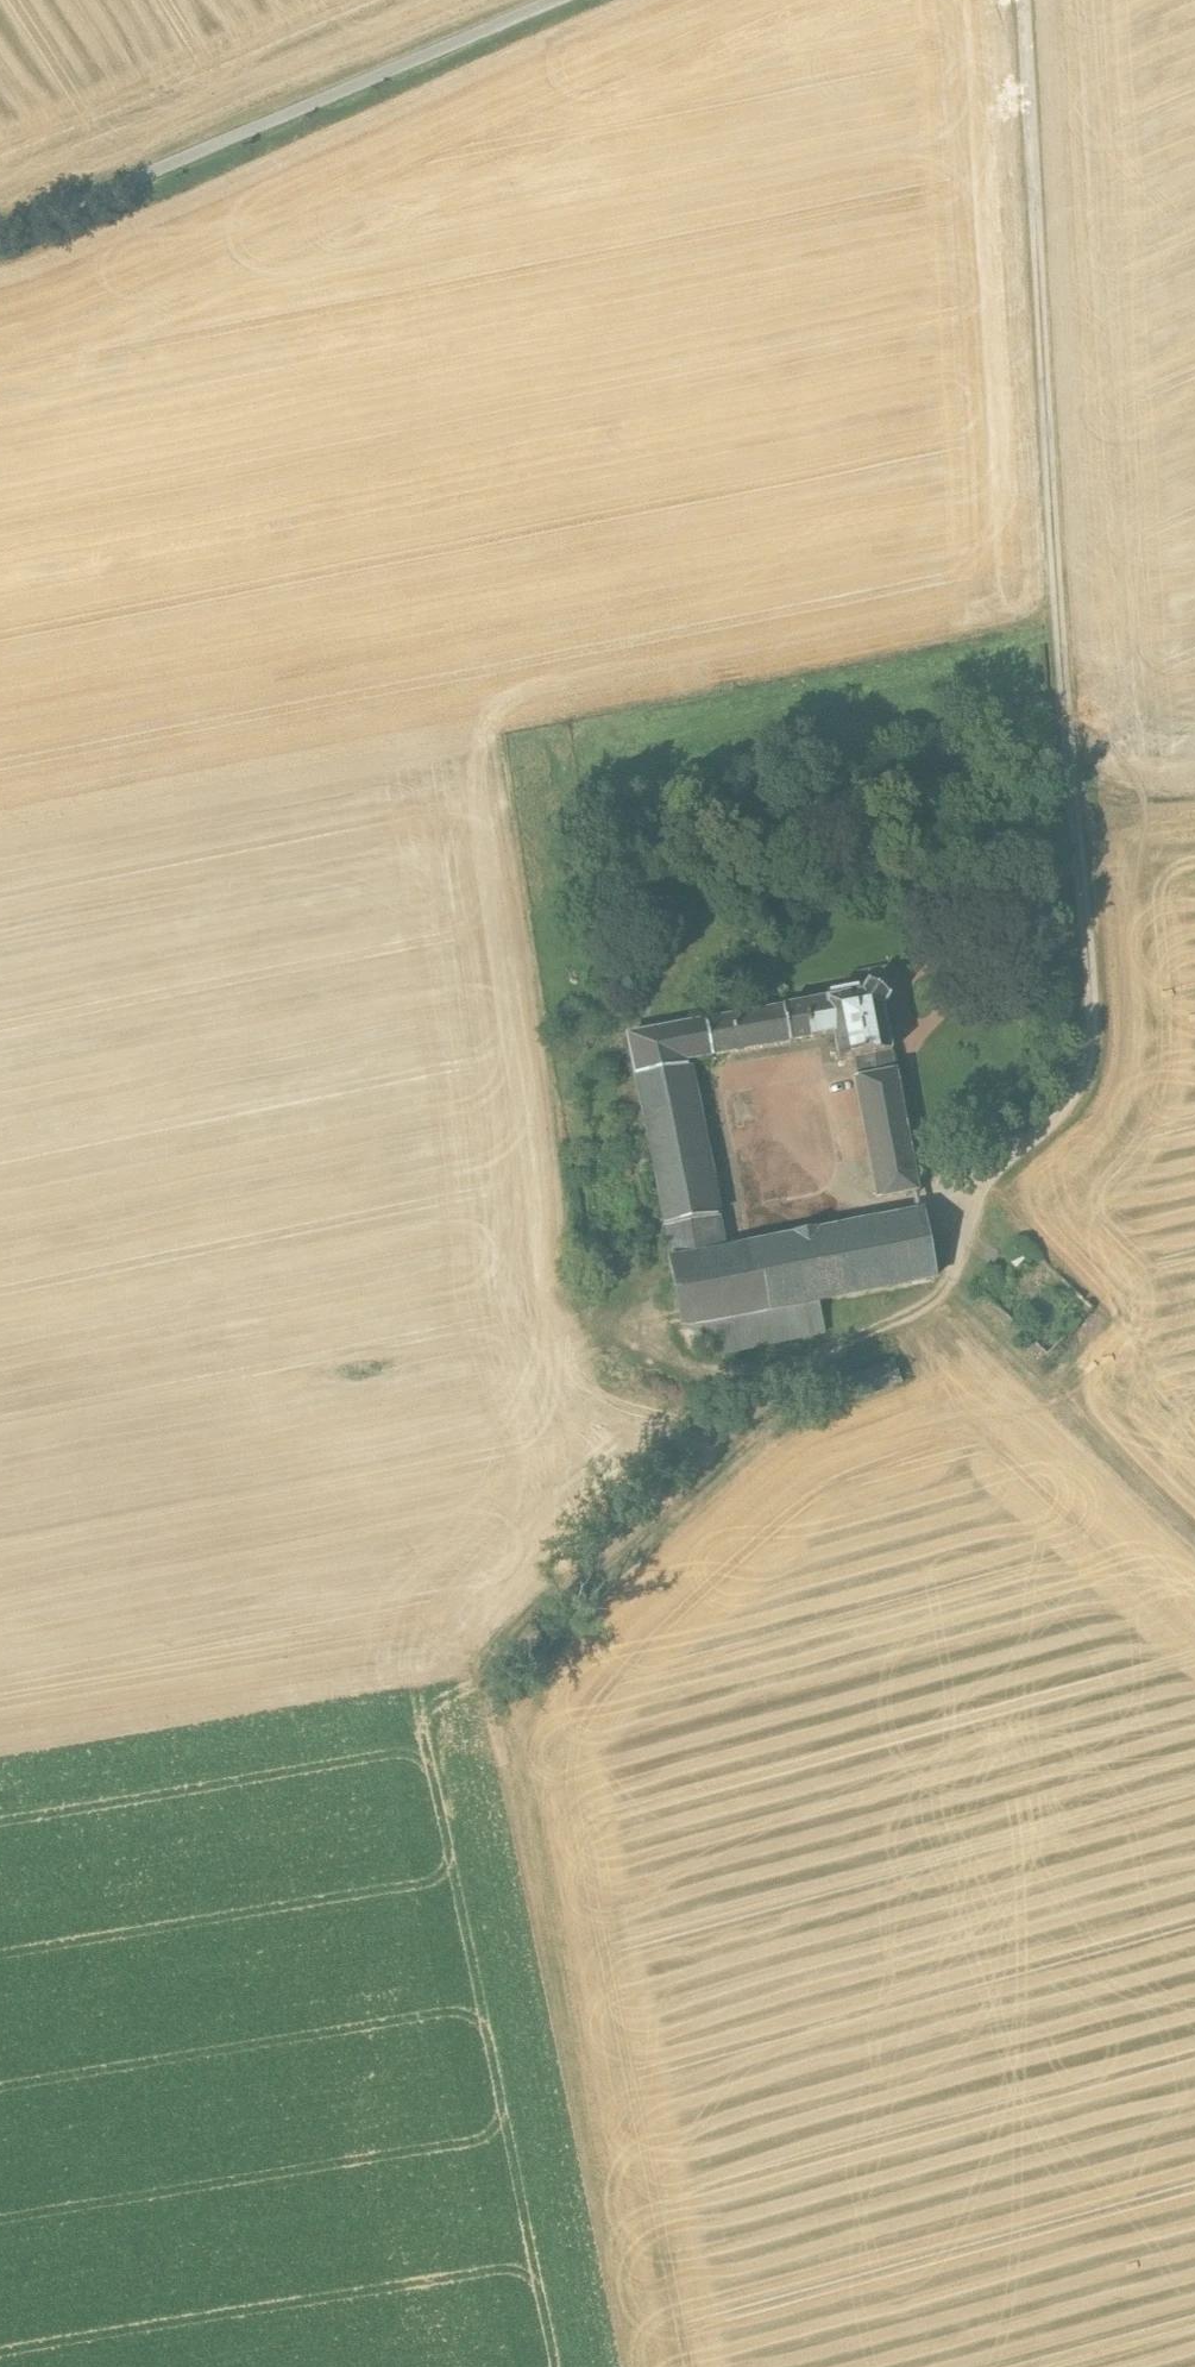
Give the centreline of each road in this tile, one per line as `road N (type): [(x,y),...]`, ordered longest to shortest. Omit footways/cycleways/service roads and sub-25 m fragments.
road 1 (track): [(970,1185),(955,1272),(938,1298),(800,1365),(653,1518),(560,1597),(497,1680)]

